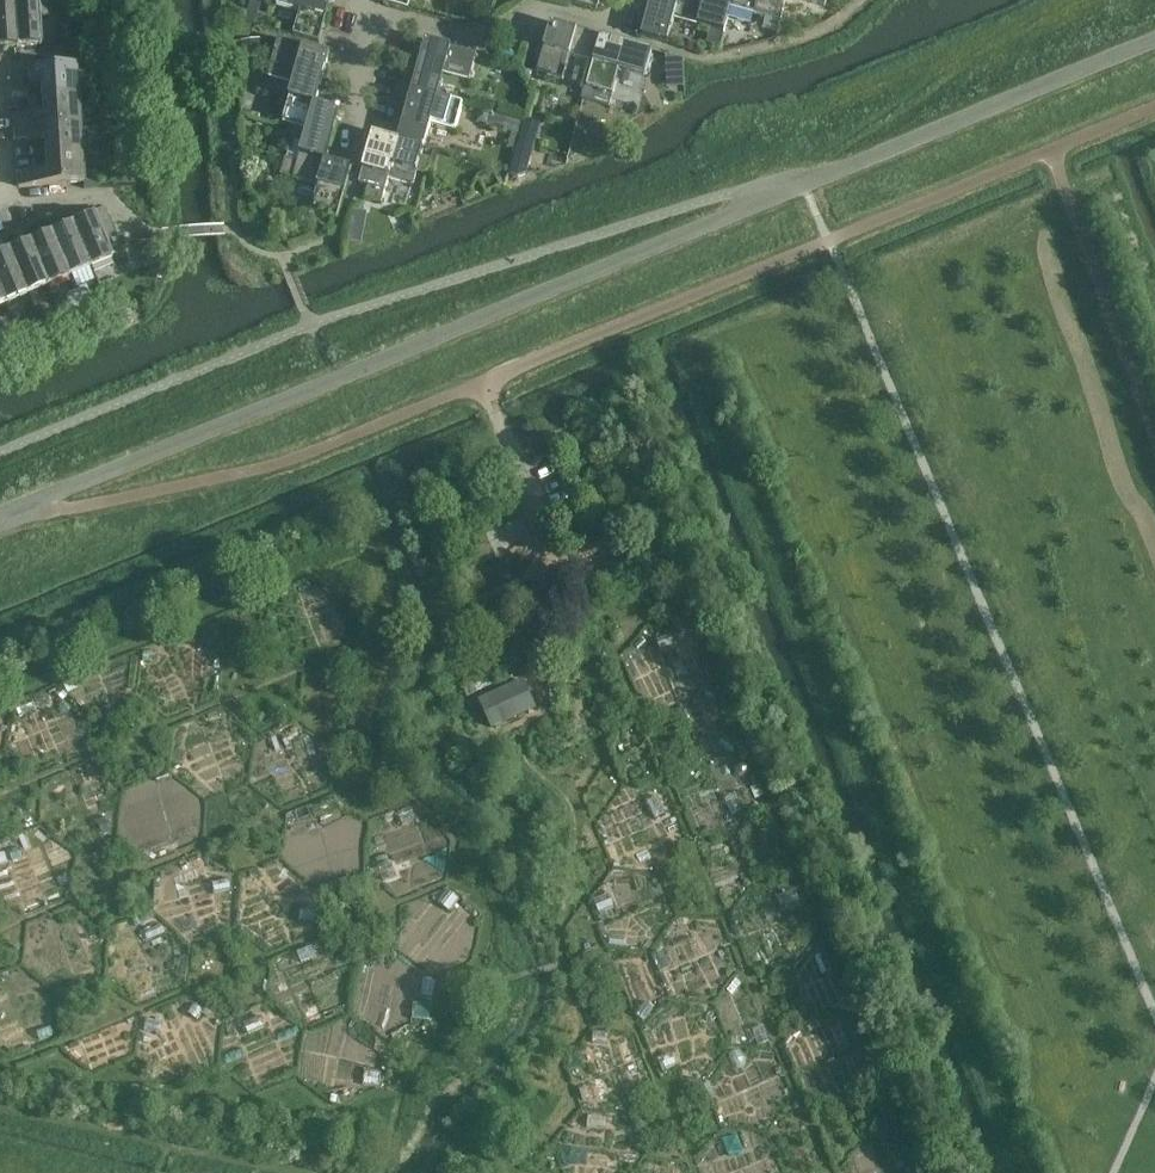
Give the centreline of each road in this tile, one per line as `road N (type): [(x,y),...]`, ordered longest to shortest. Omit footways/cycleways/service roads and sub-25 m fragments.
road 1 (track): [(0,796),(560,566),(524,666),(541,708),(523,754),(578,810),(575,874),(686,1172)]
road 2 (unclassified): [(0,517),(1154,41)]
road 3 (track): [(560,566),(822,1172)]
road 4 (track): [(371,763),(461,843),(453,888),(2,1063)]
road 5 (track): [(406,626),(371,763),(348,790),(0,934)]
road 6 (residential): [(377,11),(471,38),(544,7),(615,26),(633,0)]
road 7 (track): [(604,950),(444,1002)]
road 8 (residential): [(377,11),(345,159)]

